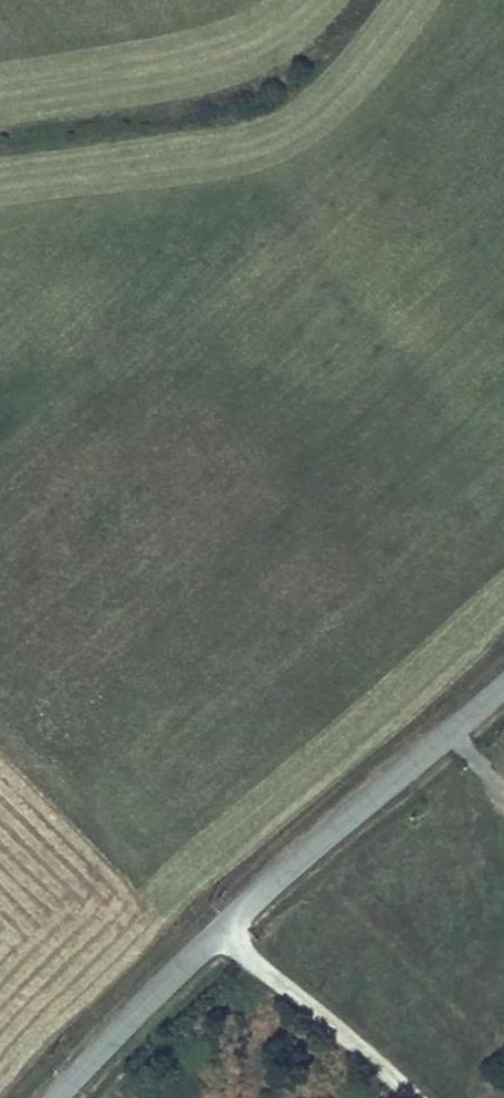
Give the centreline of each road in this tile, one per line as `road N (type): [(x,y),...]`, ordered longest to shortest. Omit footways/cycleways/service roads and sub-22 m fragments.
road 1 (unclassified): [(53,1097),(226,921),(503,672)]
road 2 (track): [(217,930),(411,1097)]

